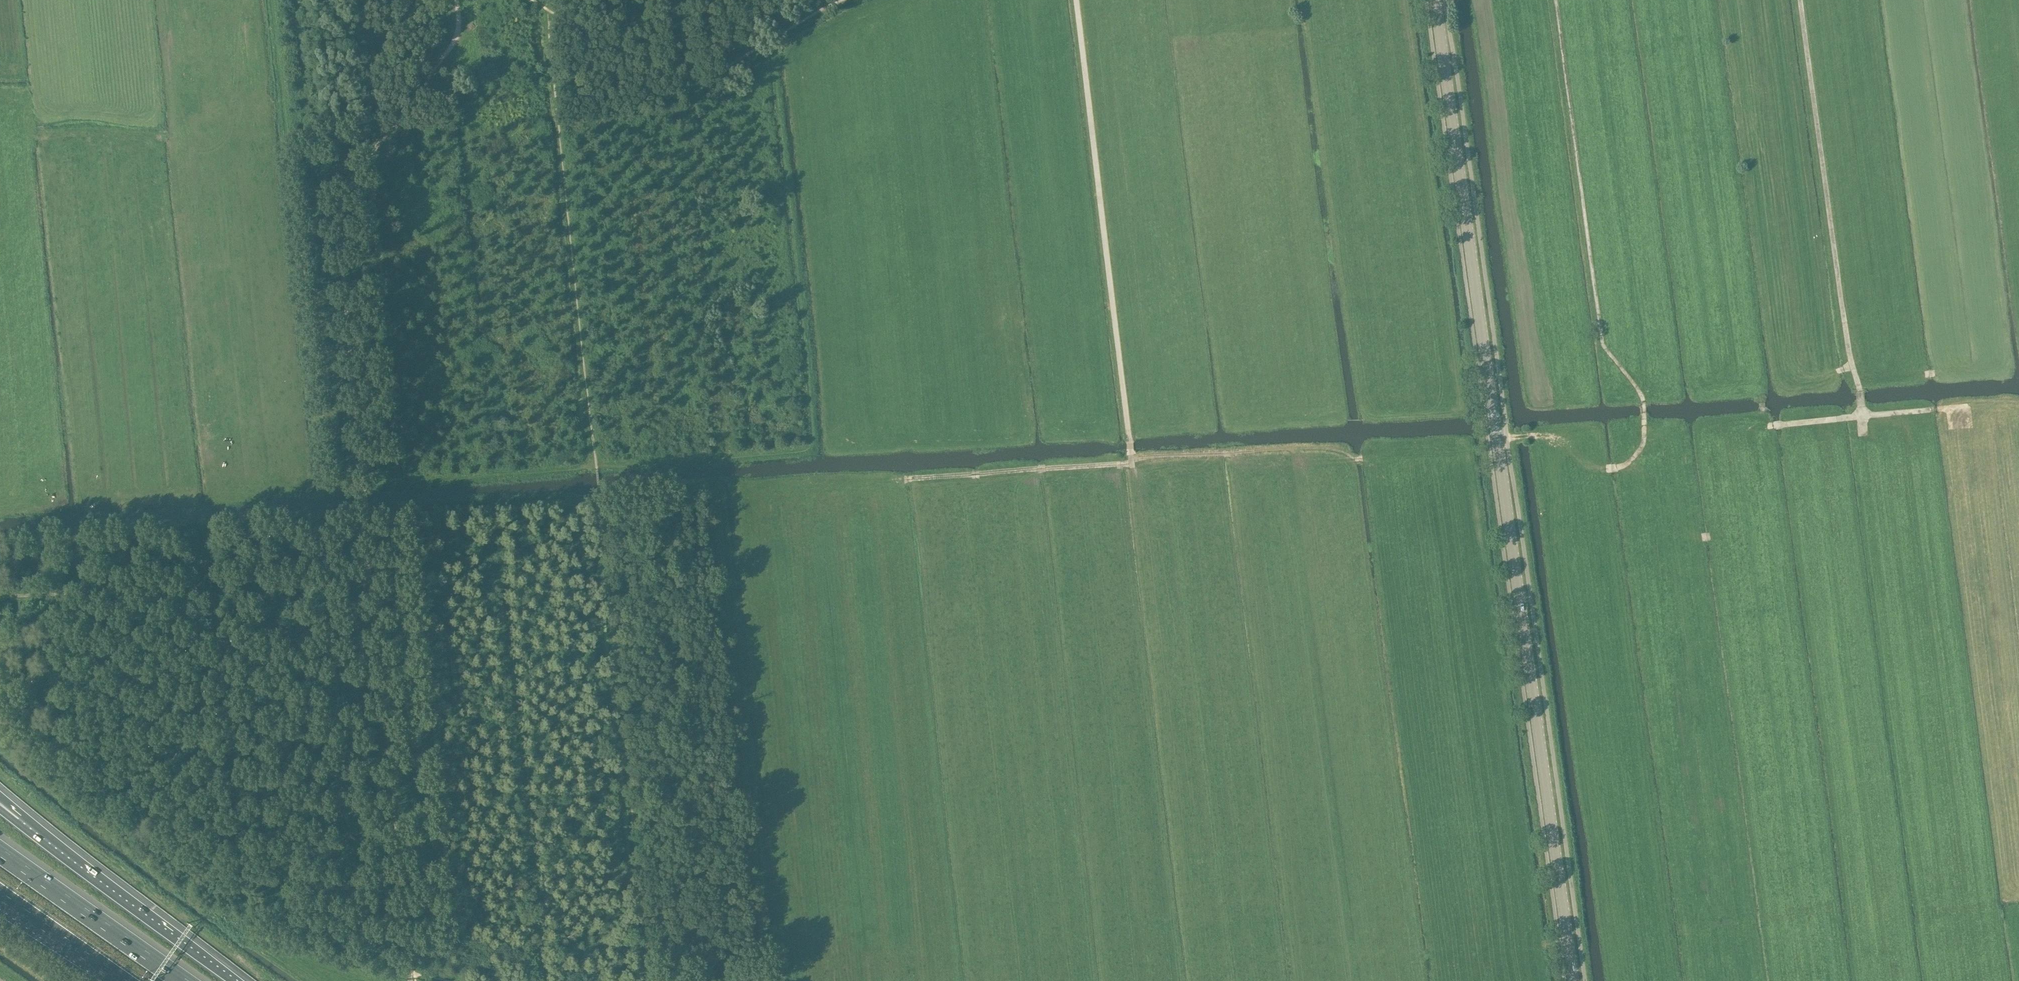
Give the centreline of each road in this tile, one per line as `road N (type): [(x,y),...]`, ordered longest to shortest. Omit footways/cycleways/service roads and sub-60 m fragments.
road 1 (track): [(410,977),(340,212),(456,42),(457,0)]
road 2 (tertiary): [(1574,980),(1434,0)]
road 3 (track): [(1555,0),(1603,345),(1642,397),(1644,437),(1630,462),(1606,470),(1553,439),(1496,439)]
road 4 (motorway): [(233,980),(16,821)]
road 5 (motorway): [(184,980),(0,851)]
road 6 (motorway): [(0,896),(121,980)]

